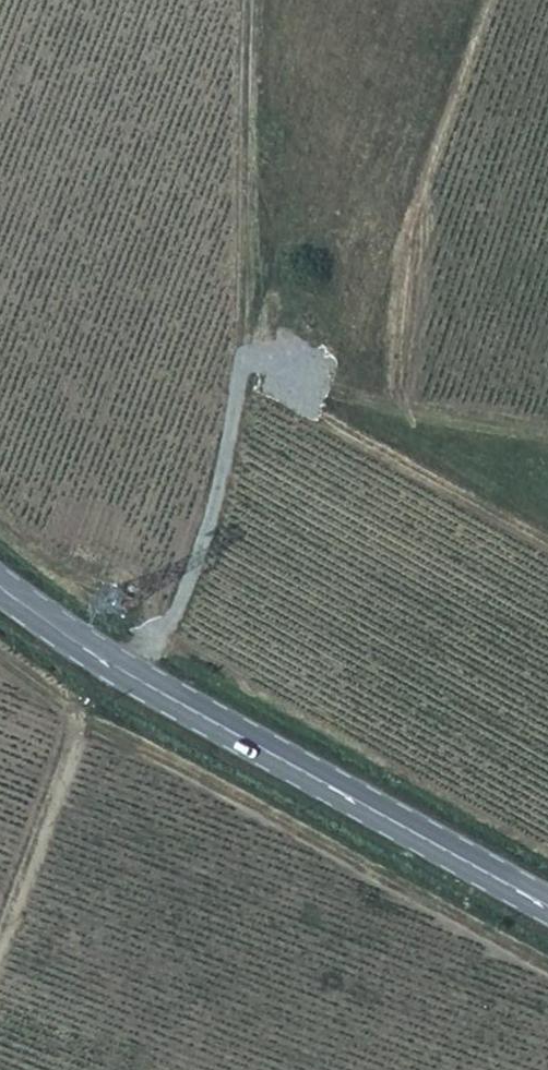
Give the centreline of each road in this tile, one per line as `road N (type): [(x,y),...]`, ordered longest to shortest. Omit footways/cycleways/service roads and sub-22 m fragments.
road 1 (track): [(237,0),(233,380),(154,688)]
road 2 (secondary): [(0,587),(105,662),(547,908)]
road 3 (track): [(0,659),(85,721),(547,972)]
road 4 (track): [(0,954),(105,662)]

